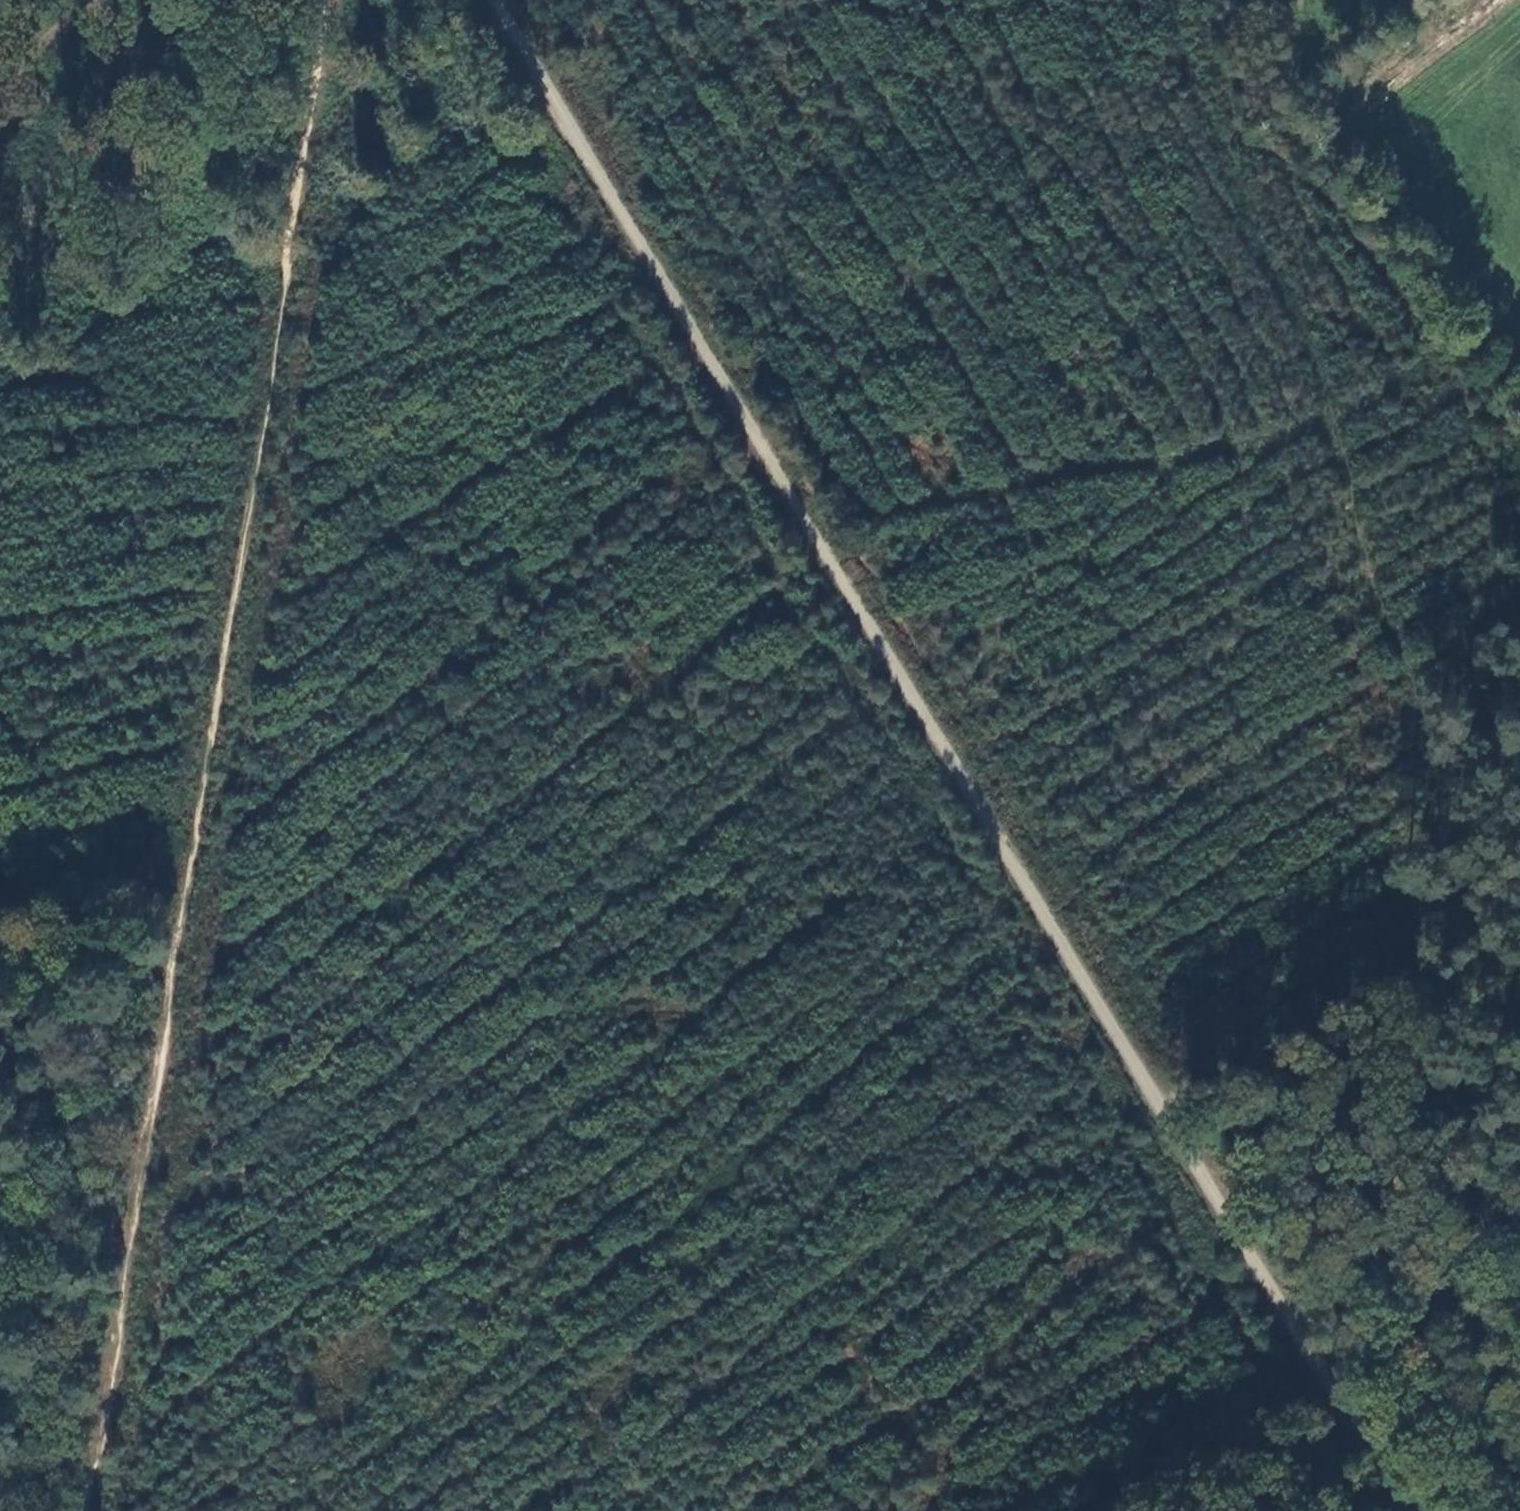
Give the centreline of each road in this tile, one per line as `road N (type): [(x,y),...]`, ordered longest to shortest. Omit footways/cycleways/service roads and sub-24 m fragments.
road 1 (track): [(497,0),(881,603),(1361,1392)]
road 2 (track): [(1361,1392),(1430,1510)]

